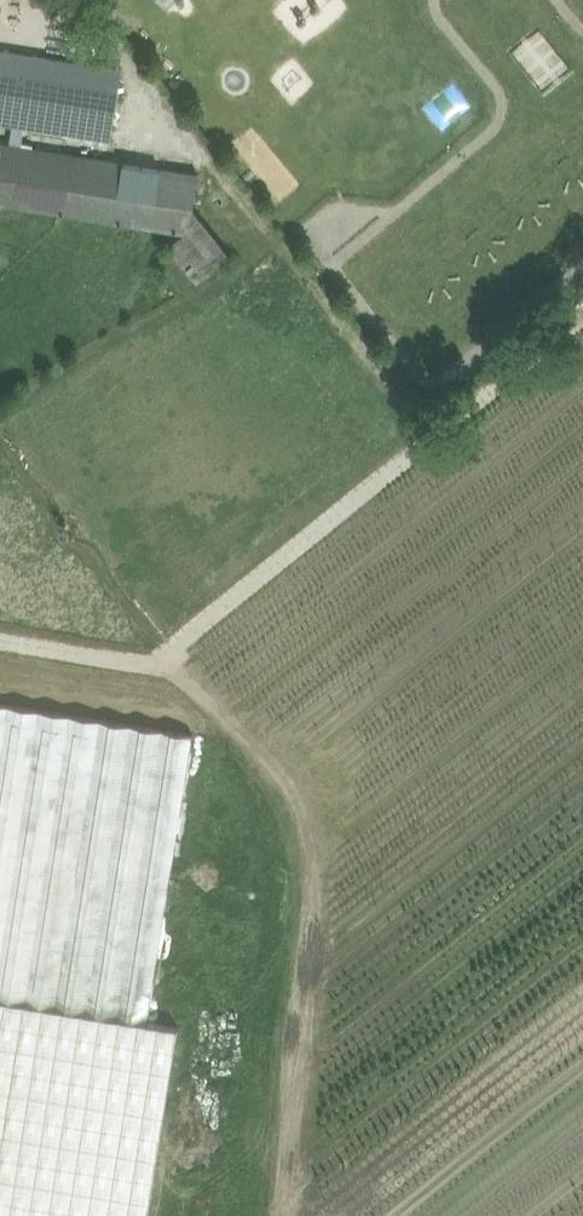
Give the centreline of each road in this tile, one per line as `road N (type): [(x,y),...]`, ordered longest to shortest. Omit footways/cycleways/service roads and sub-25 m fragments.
road 1 (track): [(0,638),(151,663),(433,438)]
road 2 (track): [(227,177),(433,438)]
road 3 (track): [(433,438),(582,319)]

